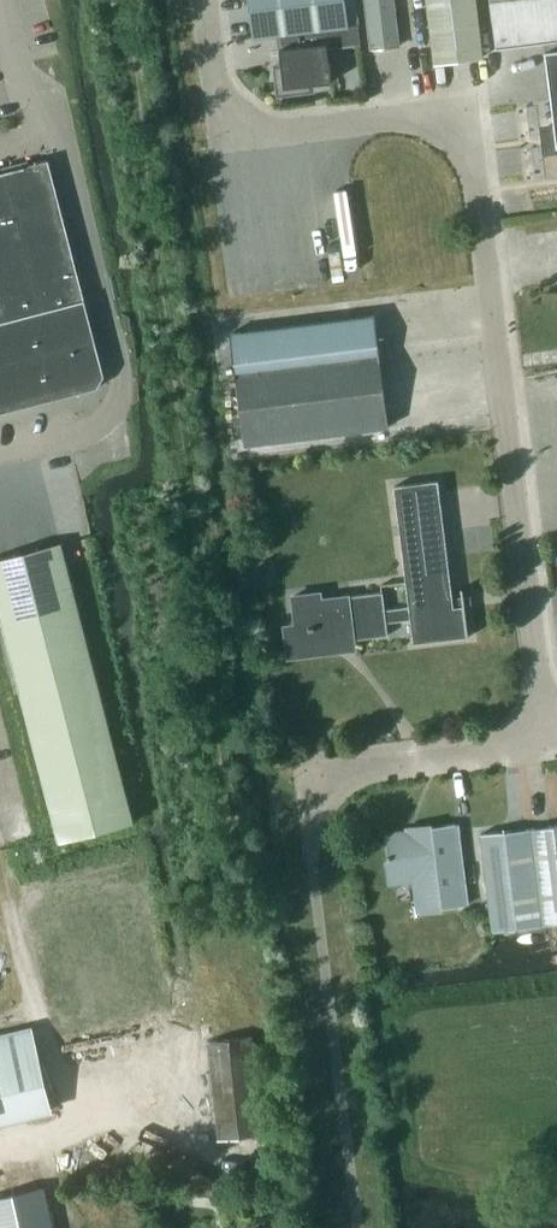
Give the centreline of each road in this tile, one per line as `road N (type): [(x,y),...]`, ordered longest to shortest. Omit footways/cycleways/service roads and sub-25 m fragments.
road 1 (unclassified): [(547,746),(472,156),(459,132),(423,115),(291,129),(246,123),(219,94),(206,0)]
road 2 (unclassified): [(312,855),(312,792),(326,776),(547,746)]

